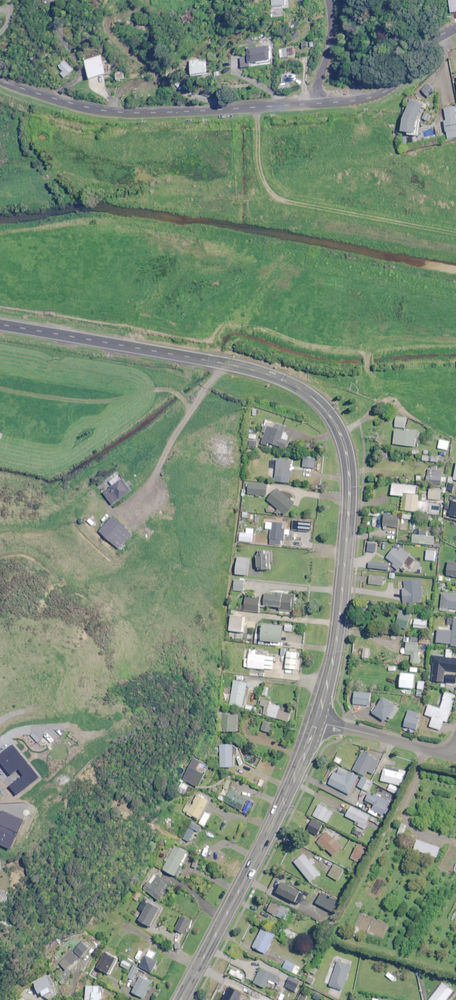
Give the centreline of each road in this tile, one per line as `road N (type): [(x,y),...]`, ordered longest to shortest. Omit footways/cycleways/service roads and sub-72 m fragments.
road 1 (primary): [(0,325),(246,369),(302,389),(329,414),(344,444),(350,499),(338,637),(319,722)]
road 2 (tertiary): [(455,28),(385,92),(353,101),(110,111),(0,80)]
road 3 (primary): [(319,722),(181,999)]
road 4 (residential): [(451,757),(319,722)]

